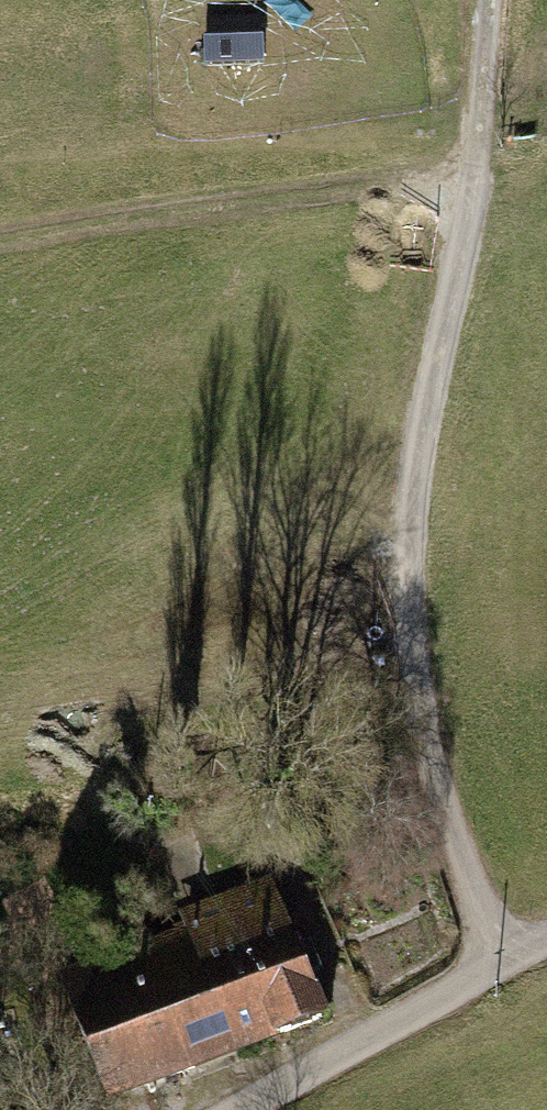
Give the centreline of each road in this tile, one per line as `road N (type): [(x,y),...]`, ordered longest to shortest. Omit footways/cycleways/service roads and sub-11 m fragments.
road 1 (track): [(483,0),(467,222),(412,475),(405,621),(424,740),(499,964)]
road 2 (track): [(467,222),(393,178),(0,234)]
road 3 (unclassified): [(499,964),(239,1109)]

